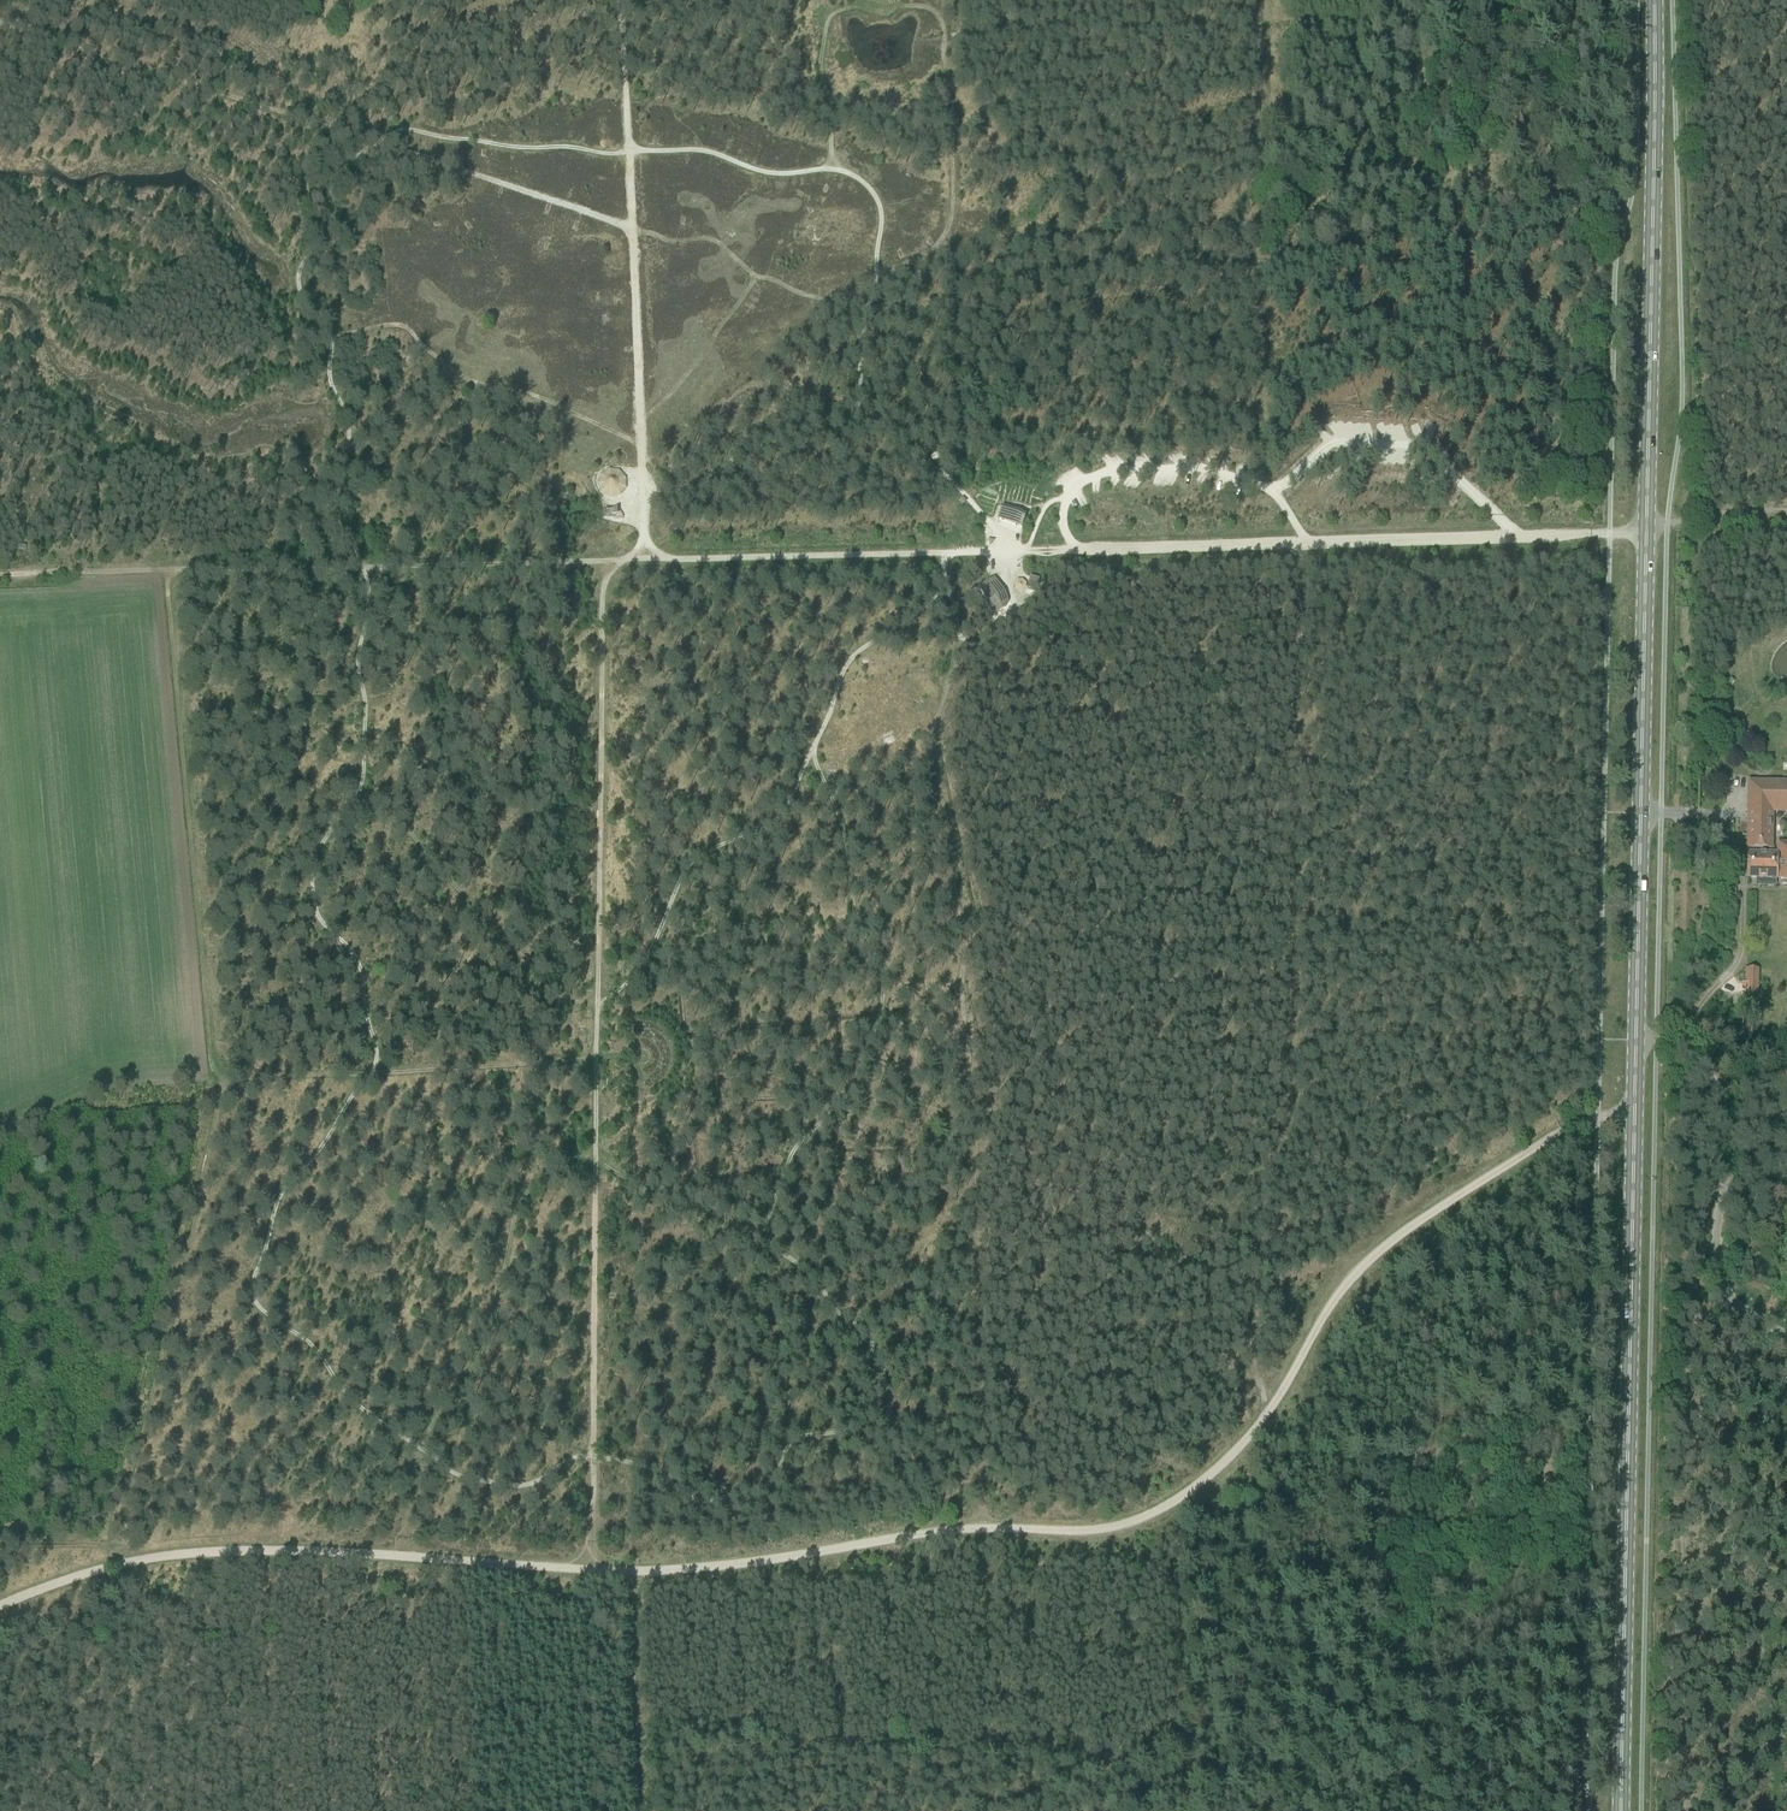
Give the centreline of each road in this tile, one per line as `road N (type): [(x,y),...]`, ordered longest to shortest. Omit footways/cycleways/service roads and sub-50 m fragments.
road 1 (track): [(862,10),(829,16),(819,72),(831,163),(770,175),(685,150),(417,136),(360,144),(338,168),(329,233),(305,263),(305,293),(331,334),(347,418),(347,472),(333,517),(352,528),(358,546),(360,607),(352,669),(360,757),(308,870),(309,905),(350,950),(376,1042),(373,1073),(290,1194),(248,1283),(299,1331),(355,1410),(423,1454),(395,1548)]
road 2 (primary): [(1626,1810),(1649,0)]
road 3 (track): [(423,1454),(435,1424),(488,1351),(527,1191),(573,1153),(595,1159),(704,1225),(792,1260),(873,1351),(884,1387),(849,1427),(815,1426),(772,1480),(717,1499),(675,1567)]
road 4 (track): [(606,560),(601,1094),(588,1387),(597,1569)]
road 5 (track): [(598,1060),(214,1079),(167,572)]
road 6 (track): [(1272,1412),(1247,1359),(1258,1205),(1280,1134),(1292,1051),(1288,543)]
road 7 (track): [(792,1260),(771,1235),(786,1183),(819,1121),(866,1066),(889,1011),(888,964),(861,896),(852,830),(809,755),(845,669),(946,585),(946,551)]
road 8 (track): [(597,1569),(761,1559),(992,1524),(1091,1532),(1159,1512),(1251,1443),(1272,1412)]
road 9 (track): [(342,805),(378,811),(441,868),(469,902),(485,944),(530,980),(598,1010),(647,959),(681,878),(804,805),(809,755)]
road 10 (track): [(0,19),(383,141),(632,230)]
road 11 (track): [(214,1079),(112,1563),(0,1561)]
road 12 (track): [(0,576),(606,560)]
road 13 (track): [(0,1599),(143,1555),(269,1547),(450,1550),(597,1569)]
road 14 (track): [(621,0),(639,529),(606,560)]
road 15 (track): [(1260,0),(1259,434),(1274,494)]
road 16 (track): [(1272,1412),(1358,1267),(1544,1138),(1597,1115),(1635,1115)]
road 17 (track): [(951,484),(897,449),(867,414),(862,381),(882,217),(870,186),(831,163)]
road 18 (track): [(1288,543),(1645,528)]
road 19 (track): [(946,551),(1288,543)]
road 20 (track): [(606,560),(946,551)]
road 21 (track): [(875,305),(755,278),(710,241),(632,230)]
road 22 (track): [(755,278),(706,349),(640,417)]
road 23 (track): [(1786,76),(1648,83)]

